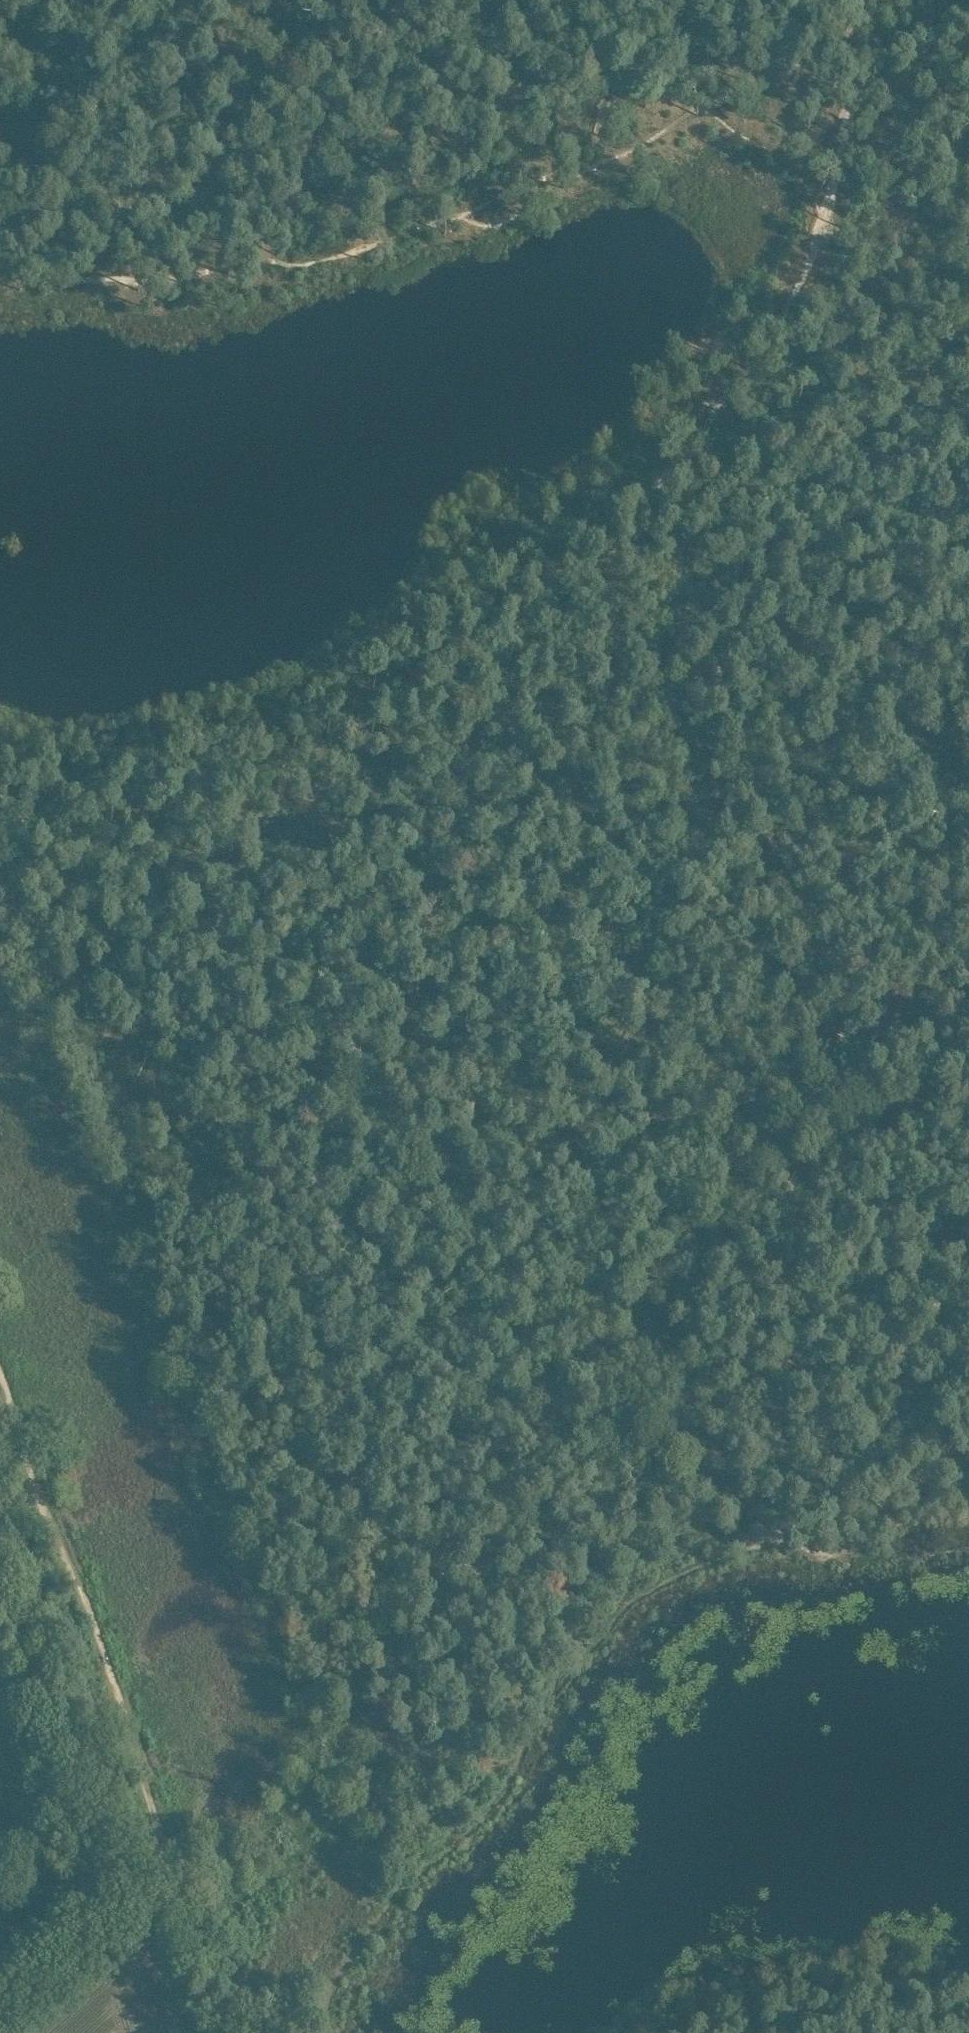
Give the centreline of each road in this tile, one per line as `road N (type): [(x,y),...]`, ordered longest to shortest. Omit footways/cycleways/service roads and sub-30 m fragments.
road 1 (track): [(176,1876),(0,1378)]
road 2 (track): [(21,2032),(176,1876)]
road 3 (track): [(217,1993),(176,1876)]

